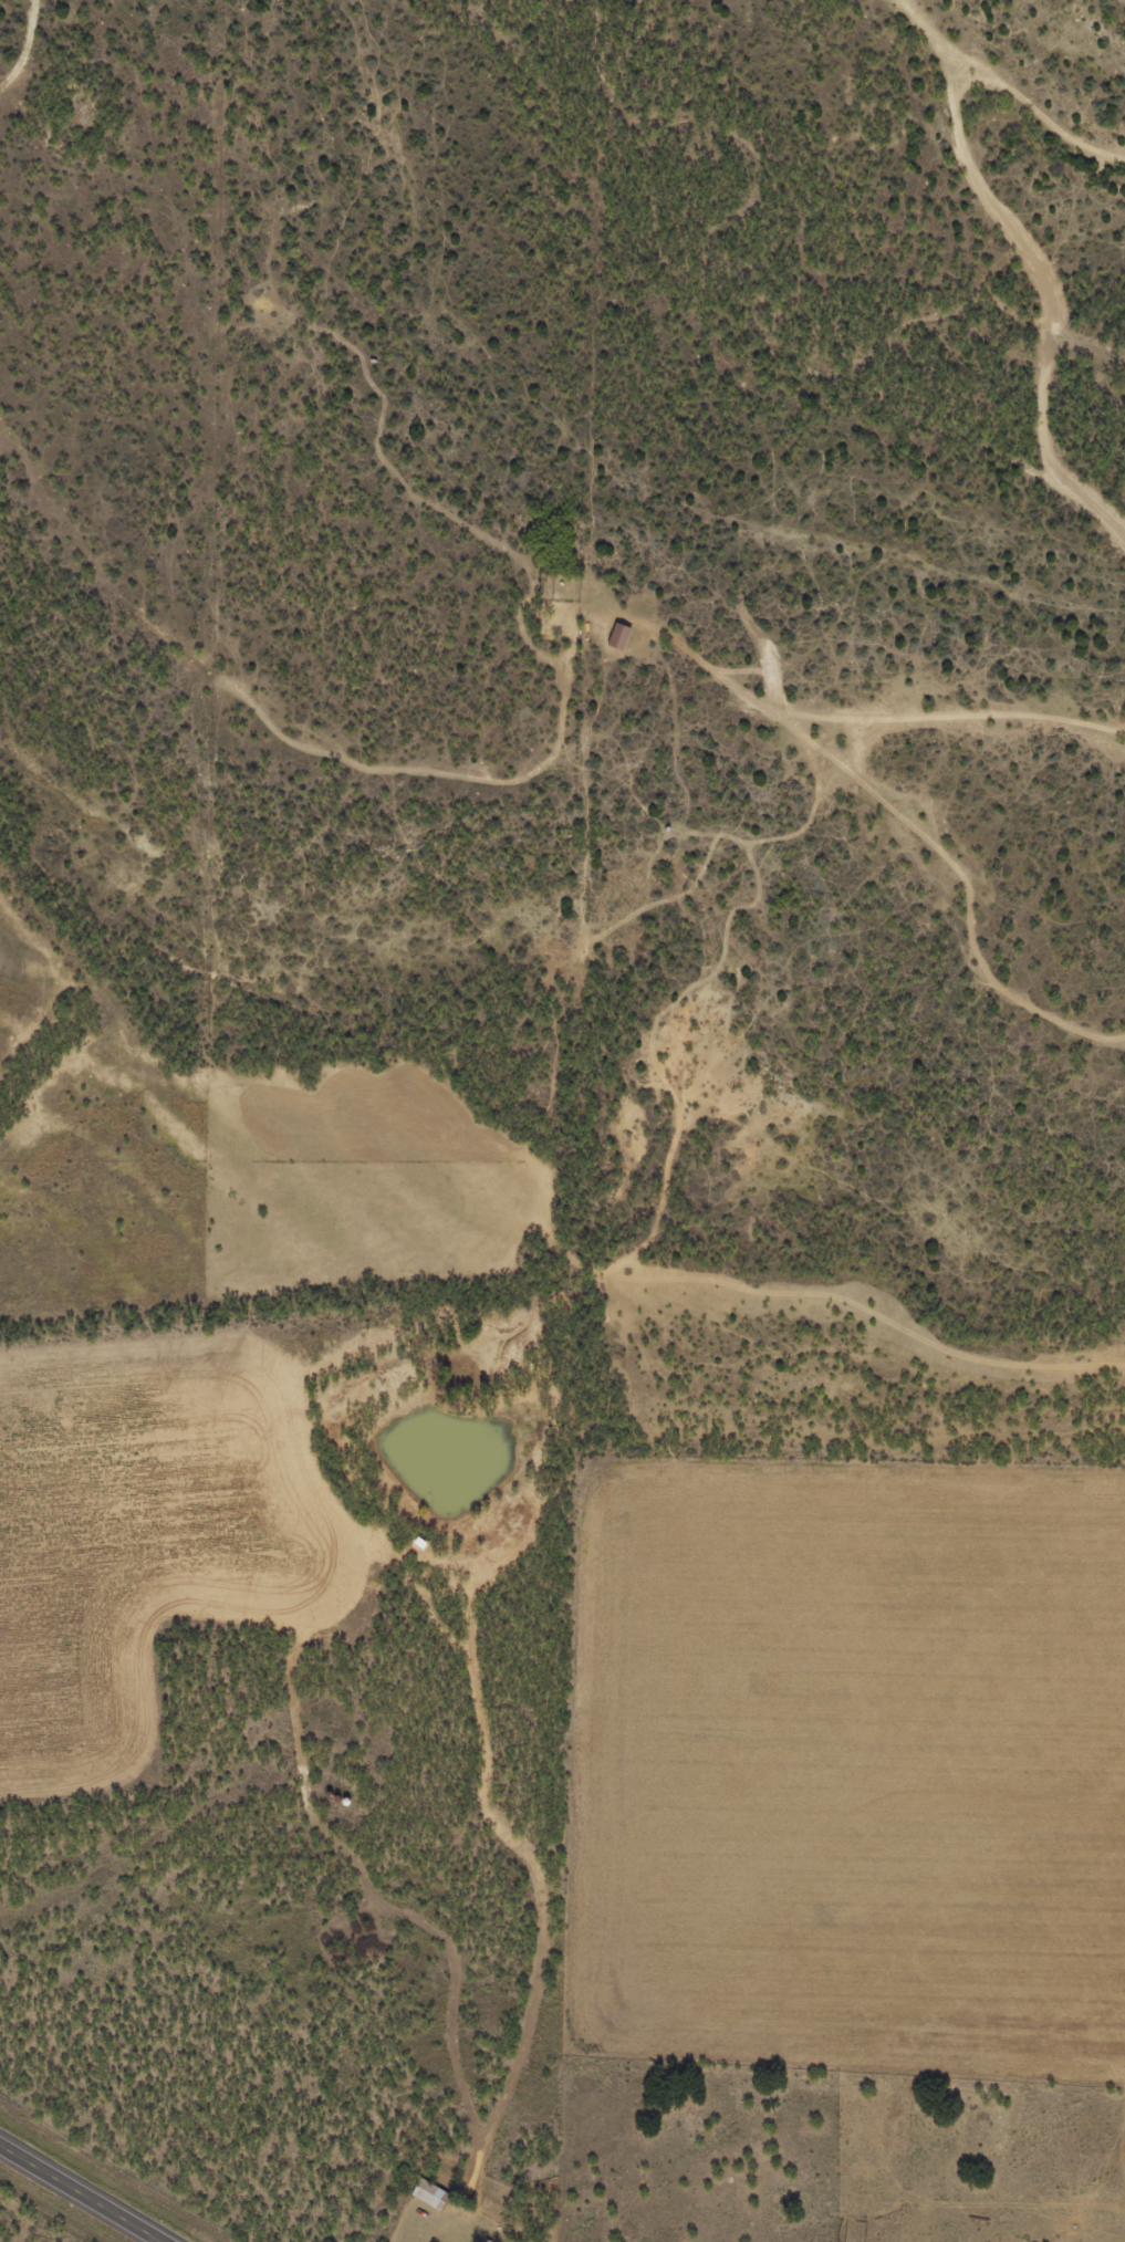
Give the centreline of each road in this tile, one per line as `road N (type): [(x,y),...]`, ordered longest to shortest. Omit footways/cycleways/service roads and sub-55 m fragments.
road 1 (primary): [(155,2241),(0,2150)]

